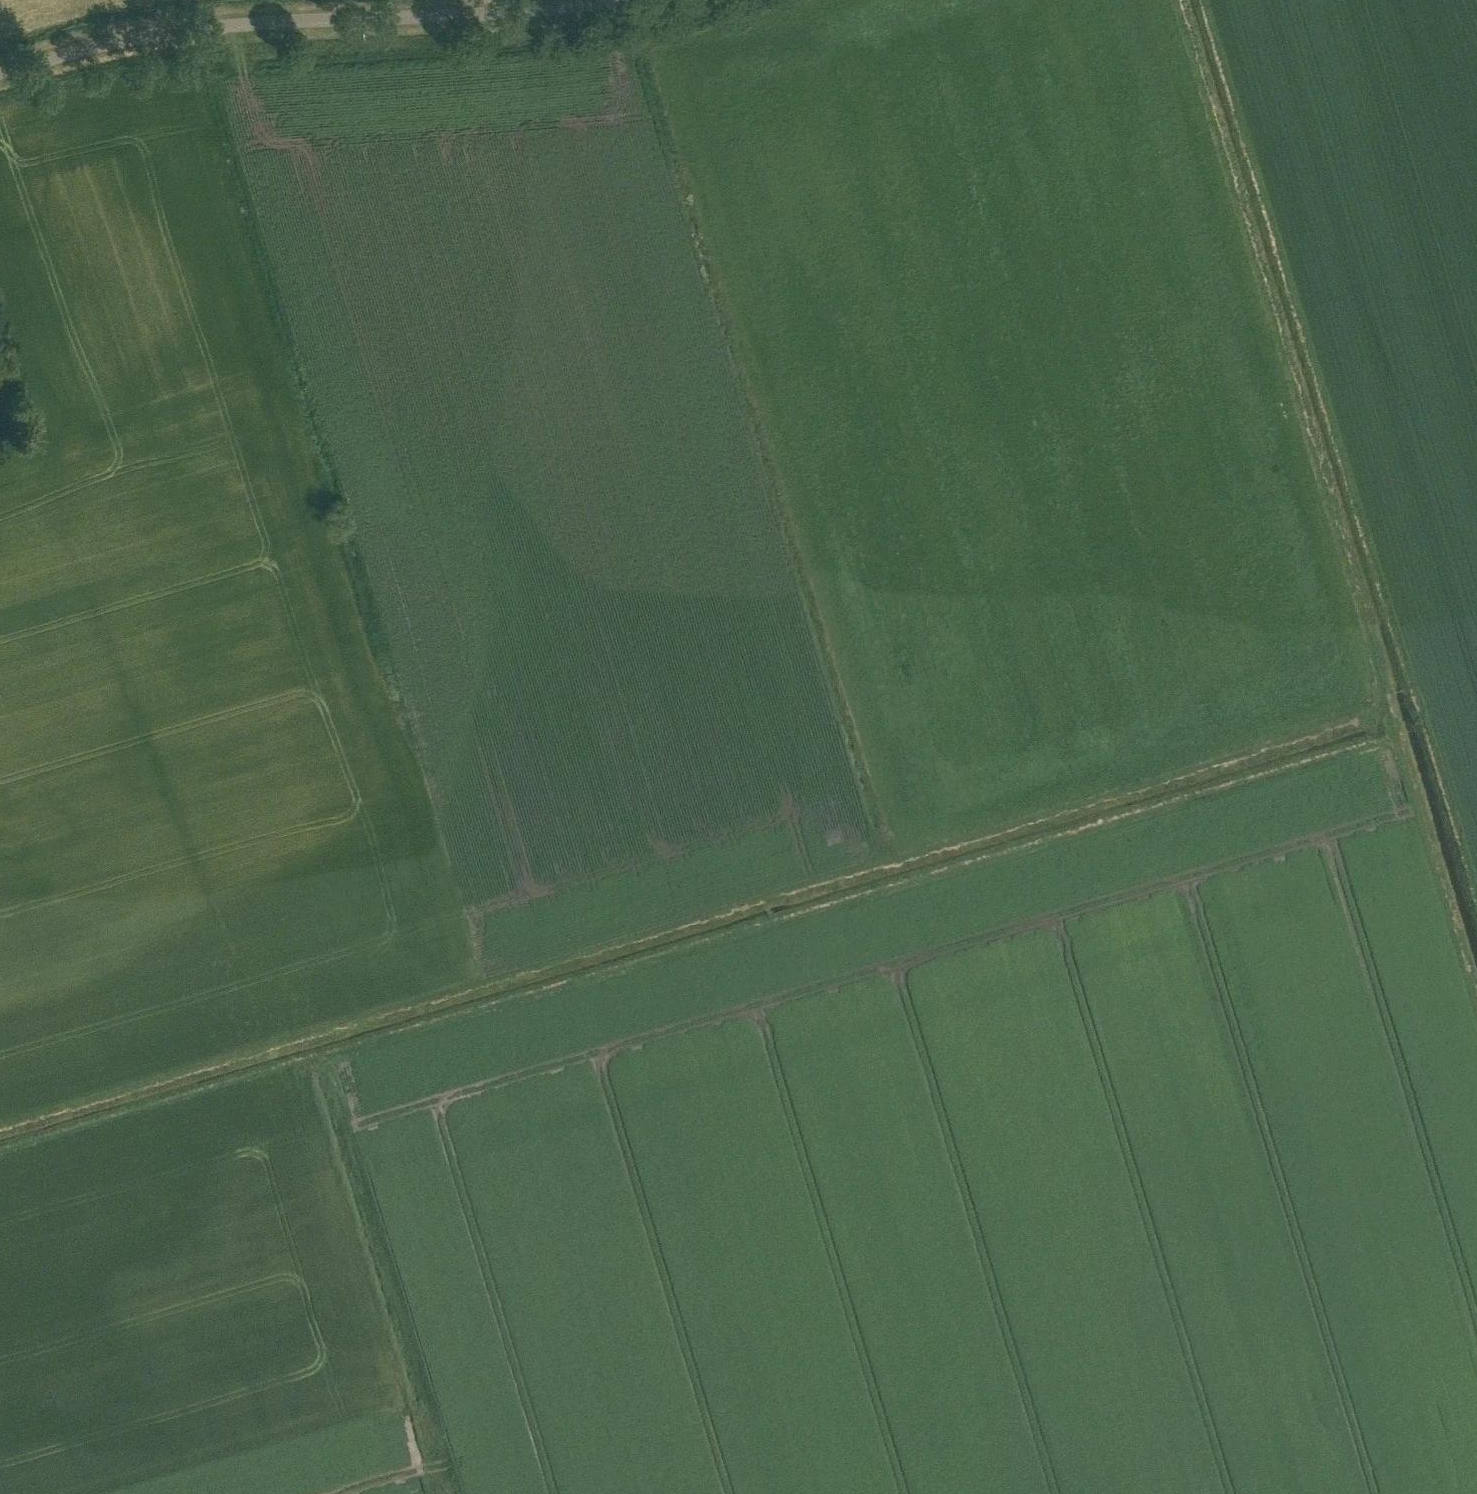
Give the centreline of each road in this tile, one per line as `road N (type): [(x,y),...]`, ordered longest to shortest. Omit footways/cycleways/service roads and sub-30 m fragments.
road 1 (unclassified): [(0,74),(157,31),(614,0)]

